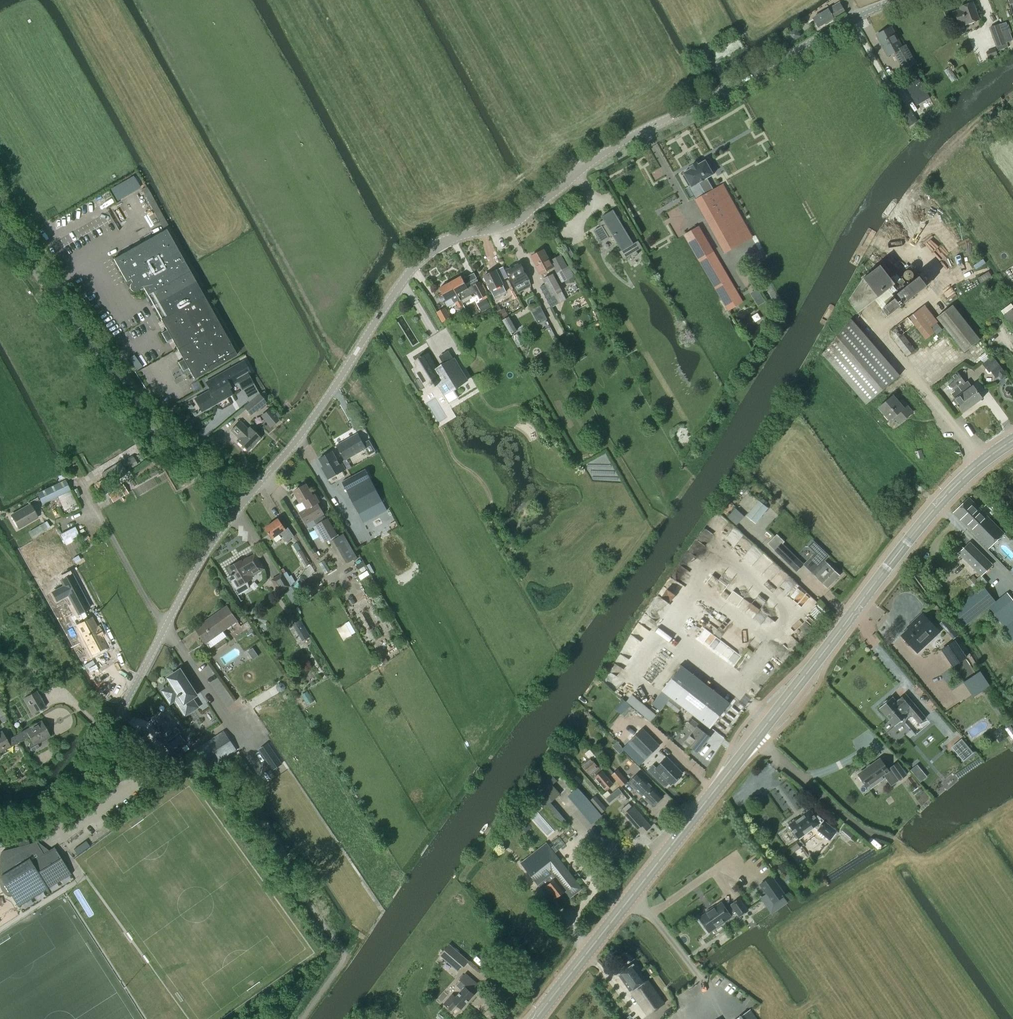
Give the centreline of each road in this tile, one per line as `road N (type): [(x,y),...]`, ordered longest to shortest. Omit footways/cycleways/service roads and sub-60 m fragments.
road 1 (tertiary): [(895,0),(636,133),(521,217),(437,244),(409,272),(314,419),(245,505)]
road 2 (primary): [(535,1018),(911,536),(972,470),(1012,440)]
road 3 (tertiary): [(245,505),(69,793),(47,812),(0,819)]
road 4 (tertiary): [(245,505),(153,427),(0,220)]

